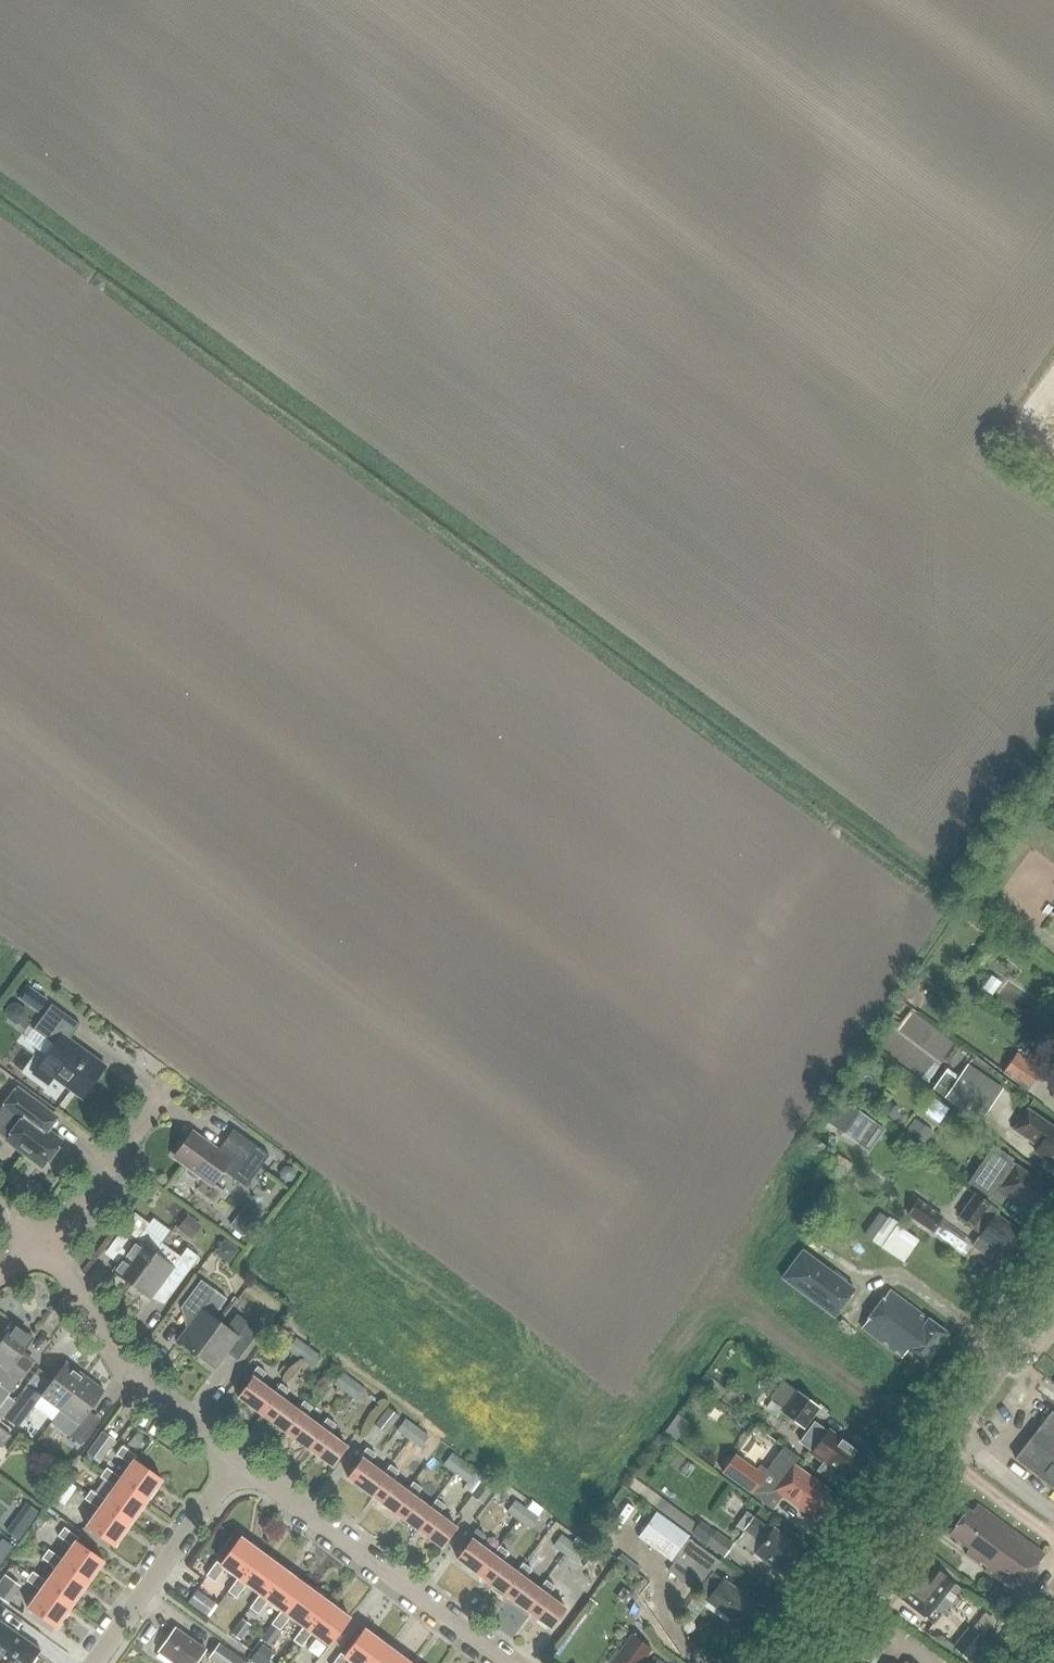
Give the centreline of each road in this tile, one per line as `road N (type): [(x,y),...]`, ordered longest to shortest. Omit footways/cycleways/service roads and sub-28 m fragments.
road 1 (residential): [(512,1662),(240,1458)]
road 2 (residential): [(240,1458),(127,1372),(37,1244)]
road 3 (secondary): [(784,1662),(945,1432)]
road 4 (residential): [(92,1662),(240,1458)]
road 5 (residential): [(37,1244),(63,1227),(169,1085)]
road 6 (secondary): [(945,1432),(1053,1276)]
road 7 (unclassified): [(1053,1512),(945,1432)]

